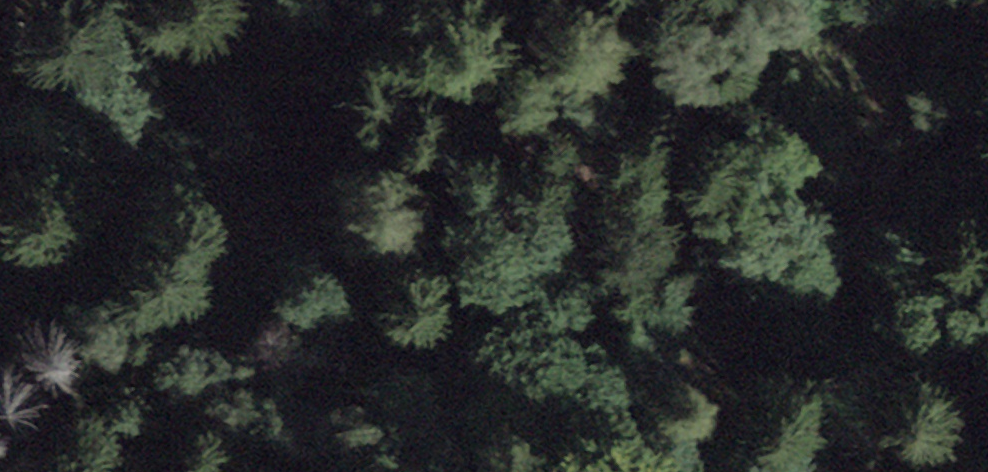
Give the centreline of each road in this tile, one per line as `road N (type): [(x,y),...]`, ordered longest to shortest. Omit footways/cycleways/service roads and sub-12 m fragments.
road 1 (motorway): [(0,209),(327,279),(987,391)]
road 2 (motorway): [(987,163),(144,0)]

